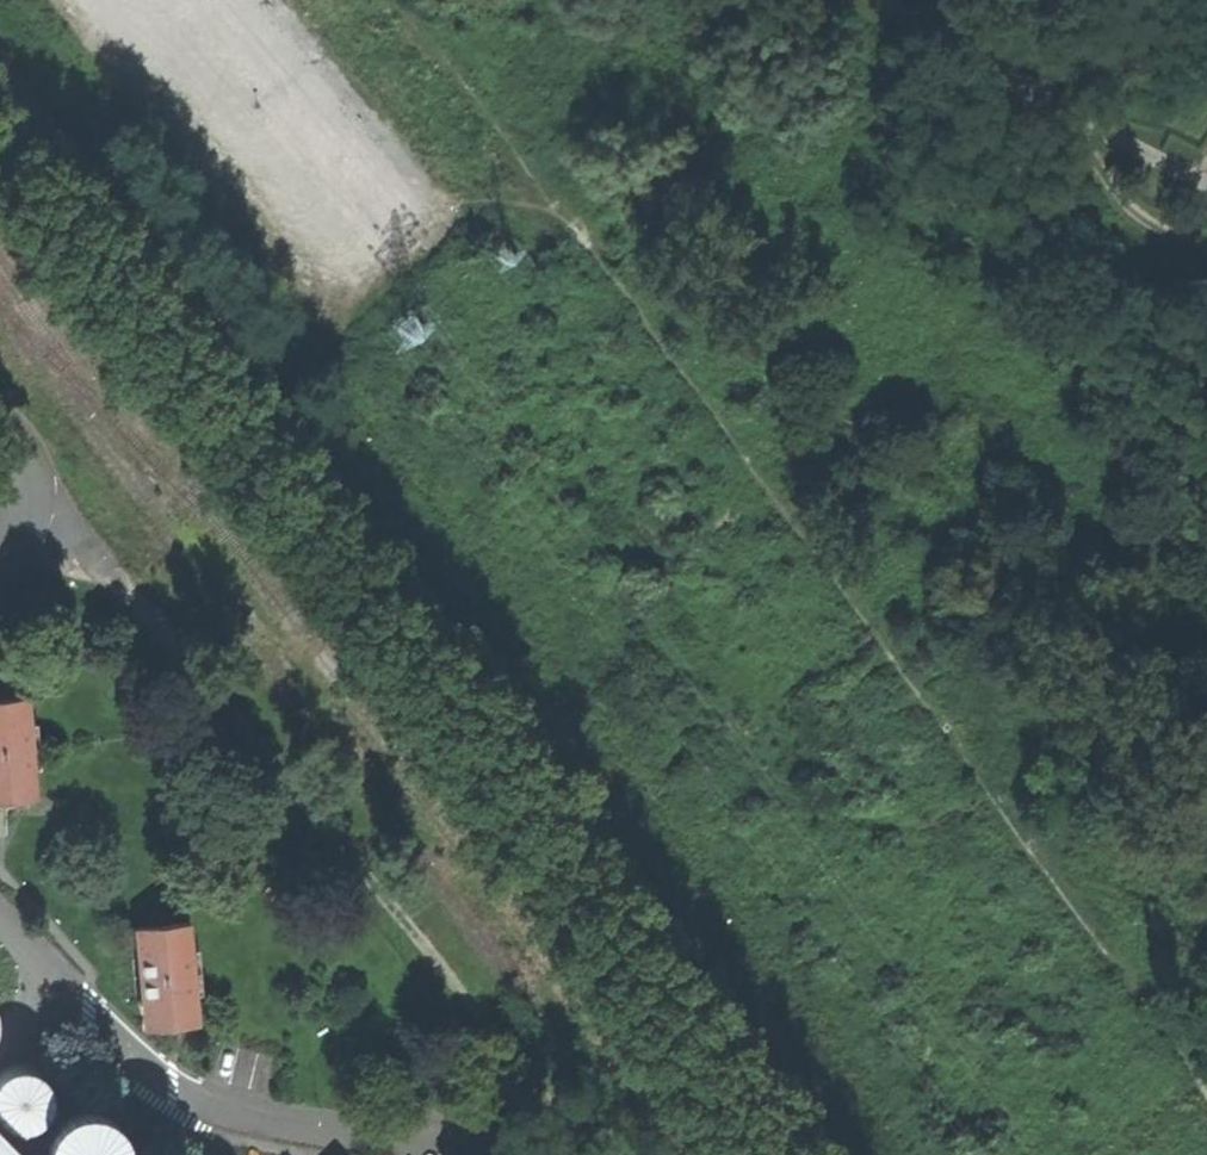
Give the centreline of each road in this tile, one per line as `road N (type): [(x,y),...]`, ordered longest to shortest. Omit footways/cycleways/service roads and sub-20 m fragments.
road 1 (track): [(399,0),(716,414),(1206,1089)]
road 2 (secondary): [(0,90),(121,221),(253,384),(827,1154)]
road 3 (track): [(23,456),(92,552),(414,934),(576,1154)]
road 4 (track): [(1095,128),(1098,169),(1111,191),(1134,212),(1206,249)]

